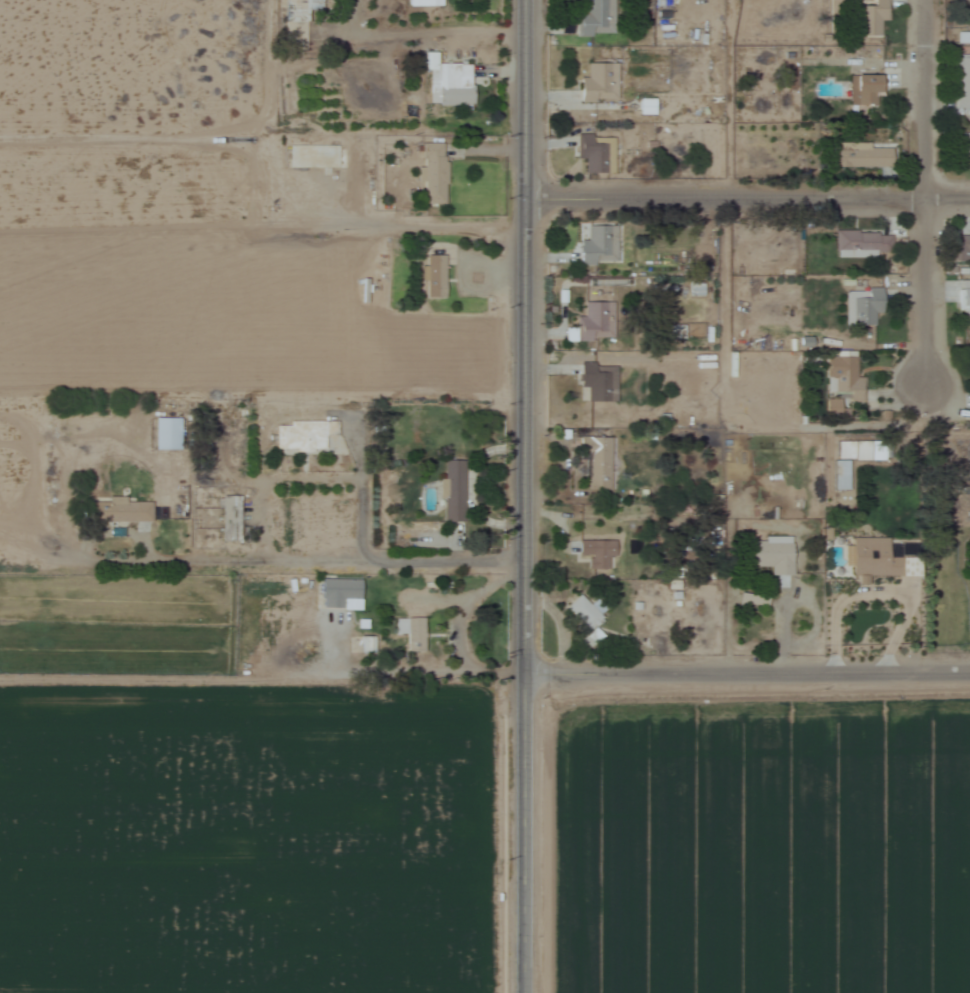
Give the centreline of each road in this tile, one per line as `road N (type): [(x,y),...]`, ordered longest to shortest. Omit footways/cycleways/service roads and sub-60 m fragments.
road 1 (secondary): [(513,992),(510,757),(523,564),(525,0)]
road 2 (residential): [(0,682),(969,676)]
road 3 (residential): [(525,196),(969,194)]
road 4 (residential): [(523,564),(95,563)]
road 5 (residential): [(921,379),(925,0)]

